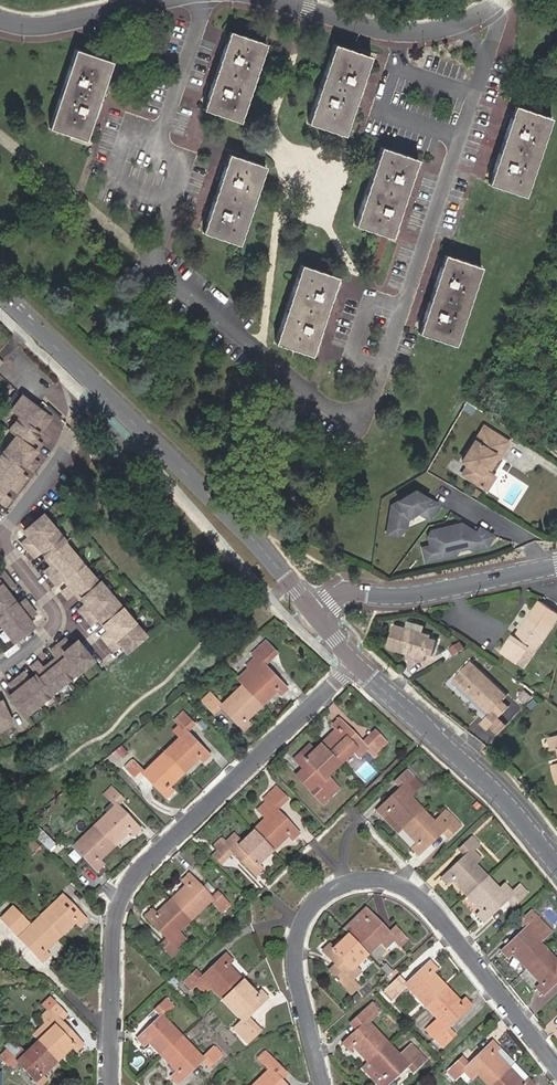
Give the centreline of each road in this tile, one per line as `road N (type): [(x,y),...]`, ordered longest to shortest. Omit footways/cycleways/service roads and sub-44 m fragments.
road 1 (residential): [(321,1084),(297,942),(328,892),(372,879),(401,886),(437,915),(556,1069)]
road 2 (residential): [(355,664),(124,891),(113,931),(111,1084)]
road 3 (tertiary): [(107,397),(254,540),(314,612)]
road 4 (tertiary): [(355,664),(495,791),(556,865)]
road 5 (residential): [(556,566),(427,594),(346,593),(314,612)]
road 6 (residential): [(286,0),(398,29),(432,30),(501,4)]
road 7 (residential): [(107,397),(77,425),(0,535)]
road 8 (residential): [(0,668),(56,620),(0,543)]
road 9 (residential): [(0,21),(34,26),(151,0)]
road 10 (tertiary): [(0,293),(107,397)]

